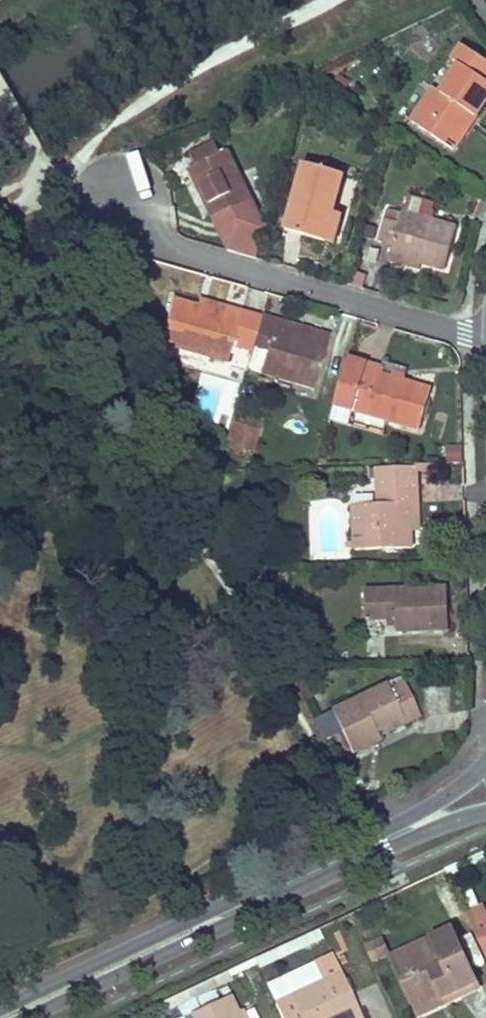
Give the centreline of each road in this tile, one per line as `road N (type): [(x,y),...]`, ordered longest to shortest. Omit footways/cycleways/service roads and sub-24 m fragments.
road 1 (secondary): [(3,1017),(376,843)]
road 2 (residential): [(119,204),(160,247),(464,335),(485,329)]
road 3 (secondary): [(485,766),(376,843)]

